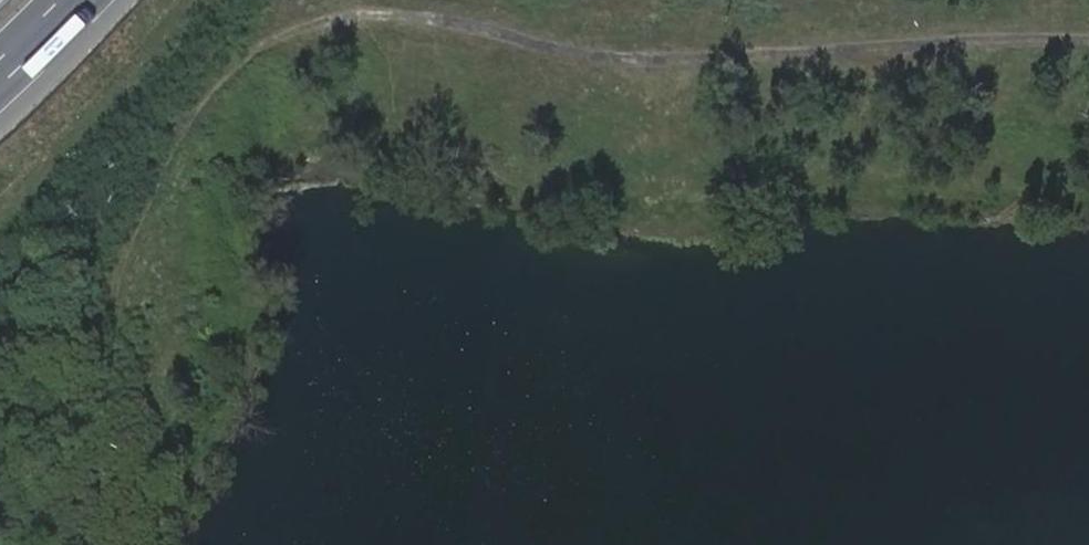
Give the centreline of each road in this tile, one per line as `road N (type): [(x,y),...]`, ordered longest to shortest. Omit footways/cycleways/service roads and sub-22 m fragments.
road 1 (track): [(1088,41),(570,57),(430,19),(318,20),(218,66),(165,148),(104,301),(94,373),(99,544)]

